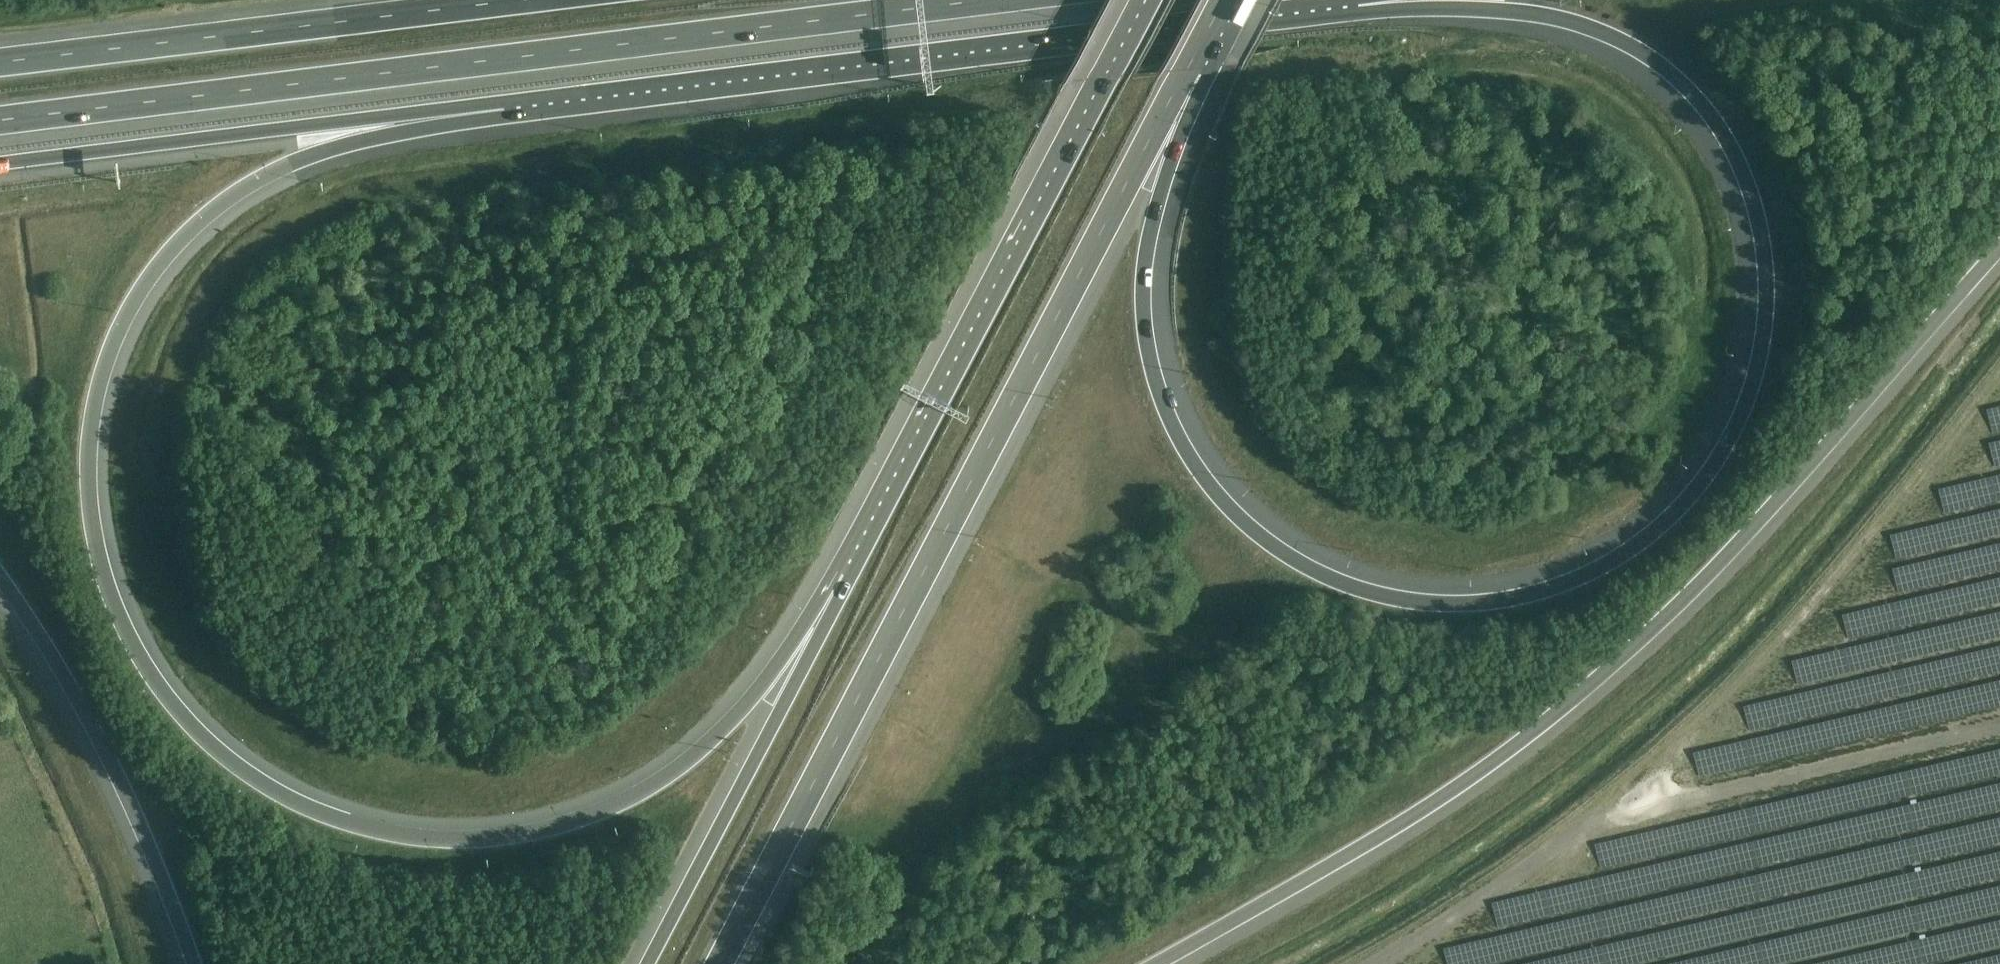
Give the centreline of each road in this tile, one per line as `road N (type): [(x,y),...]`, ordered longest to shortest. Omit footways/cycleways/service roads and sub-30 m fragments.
road 1 (motorway): [(1380,0),(1562,19),(1651,59),(1725,136),(1759,231),(1763,341),(1725,451),(1650,539),(1539,594),(1468,605),(1355,590),(1274,550),(1209,490),(1174,436),(1144,332),(1143,269),(1188,66)]
road 2 (motorway): [(849,577),(741,712),(692,759),(639,795),(527,835),(397,837),(326,818),(256,783),(157,685),(99,563),(88,490),(94,410),(128,307),(218,203),(274,170),(493,104)]
road 3 (motorway): [(1164,963),(1409,824),(1597,682),(1679,606),(1999,252)]
road 4 (motorway): [(721,963),(1188,66)]
road 5 (motorway): [(0,121),(982,0)]
road 6 (motorway): [(493,104),(1355,0)]
road 7 (motorway): [(1153,0),(849,577)]
road 8 (motorway): [(523,0),(0,63)]
road 9 (motorway): [(0,164),(493,104)]
road 10 (motorway): [(849,577),(646,963)]
road 11 (motorway): [(0,579),(113,768),(192,963)]

